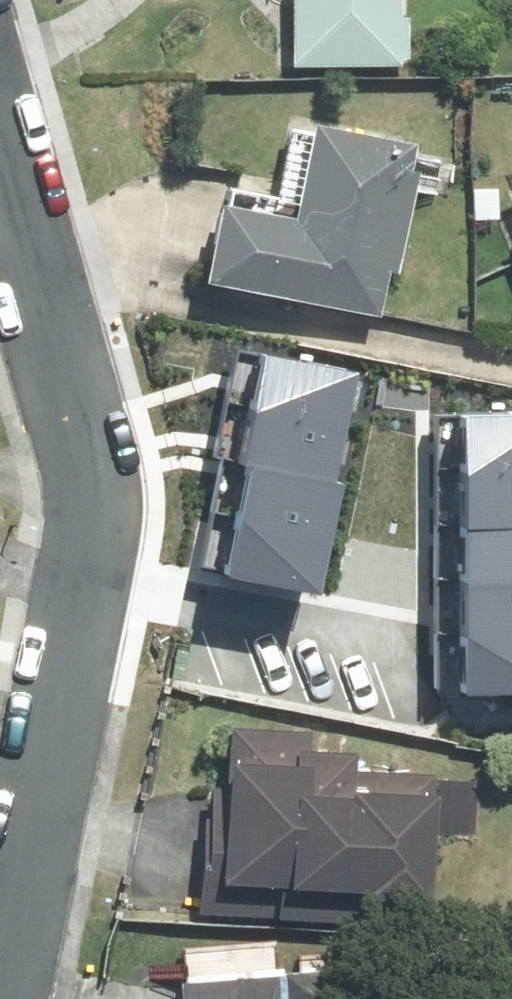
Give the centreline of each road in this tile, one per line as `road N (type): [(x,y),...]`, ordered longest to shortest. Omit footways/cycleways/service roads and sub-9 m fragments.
road 1 (residential): [(9,998),(94,551),(95,485),(0,124)]

